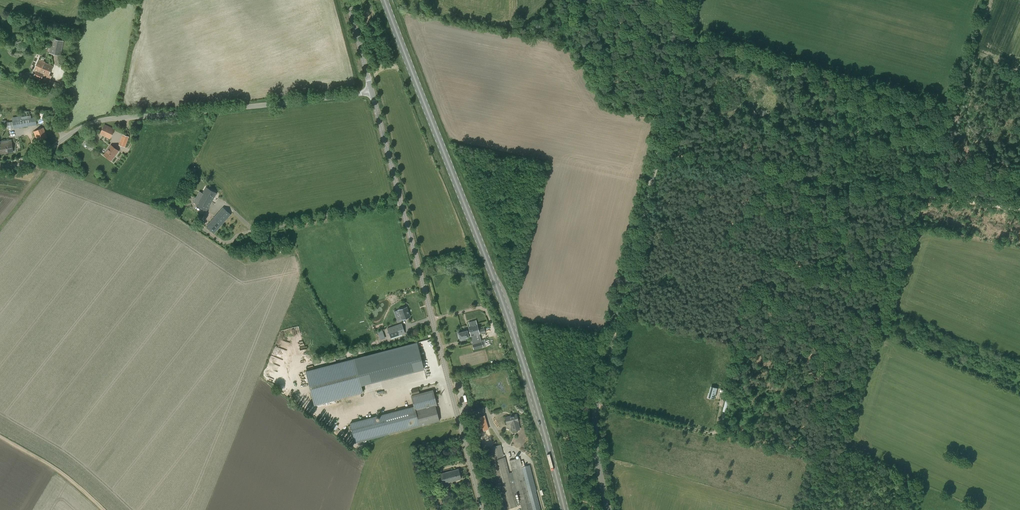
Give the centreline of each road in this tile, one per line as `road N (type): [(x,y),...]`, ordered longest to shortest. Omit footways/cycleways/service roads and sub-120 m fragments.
road 1 (primary): [(564,509),(522,358),(384,0)]
road 2 (tertiary): [(609,509),(595,433),(599,393),(697,0)]
road 3 (unclassified): [(483,509),(372,93)]
road 4 (unclassified): [(0,162),(36,154),(104,120),(372,93)]
road 5 (track): [(674,155),(1019,210)]
road 6 (track): [(0,437),(104,509)]

